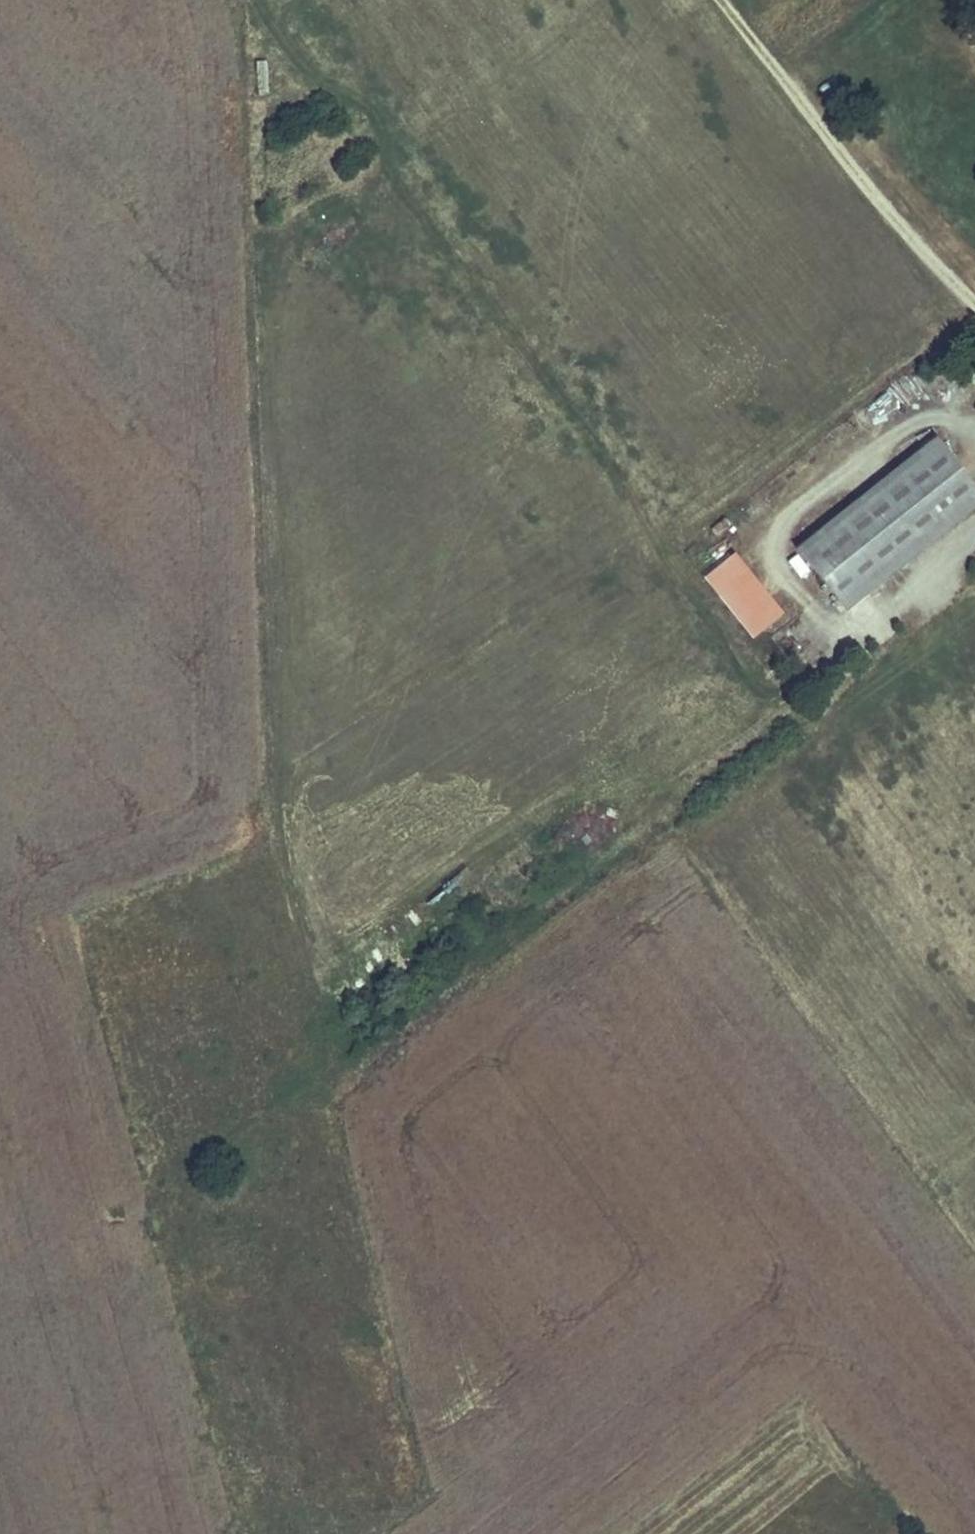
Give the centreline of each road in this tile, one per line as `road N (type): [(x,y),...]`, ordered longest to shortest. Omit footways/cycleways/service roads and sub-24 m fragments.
road 1 (track): [(723,0),(974,312)]

